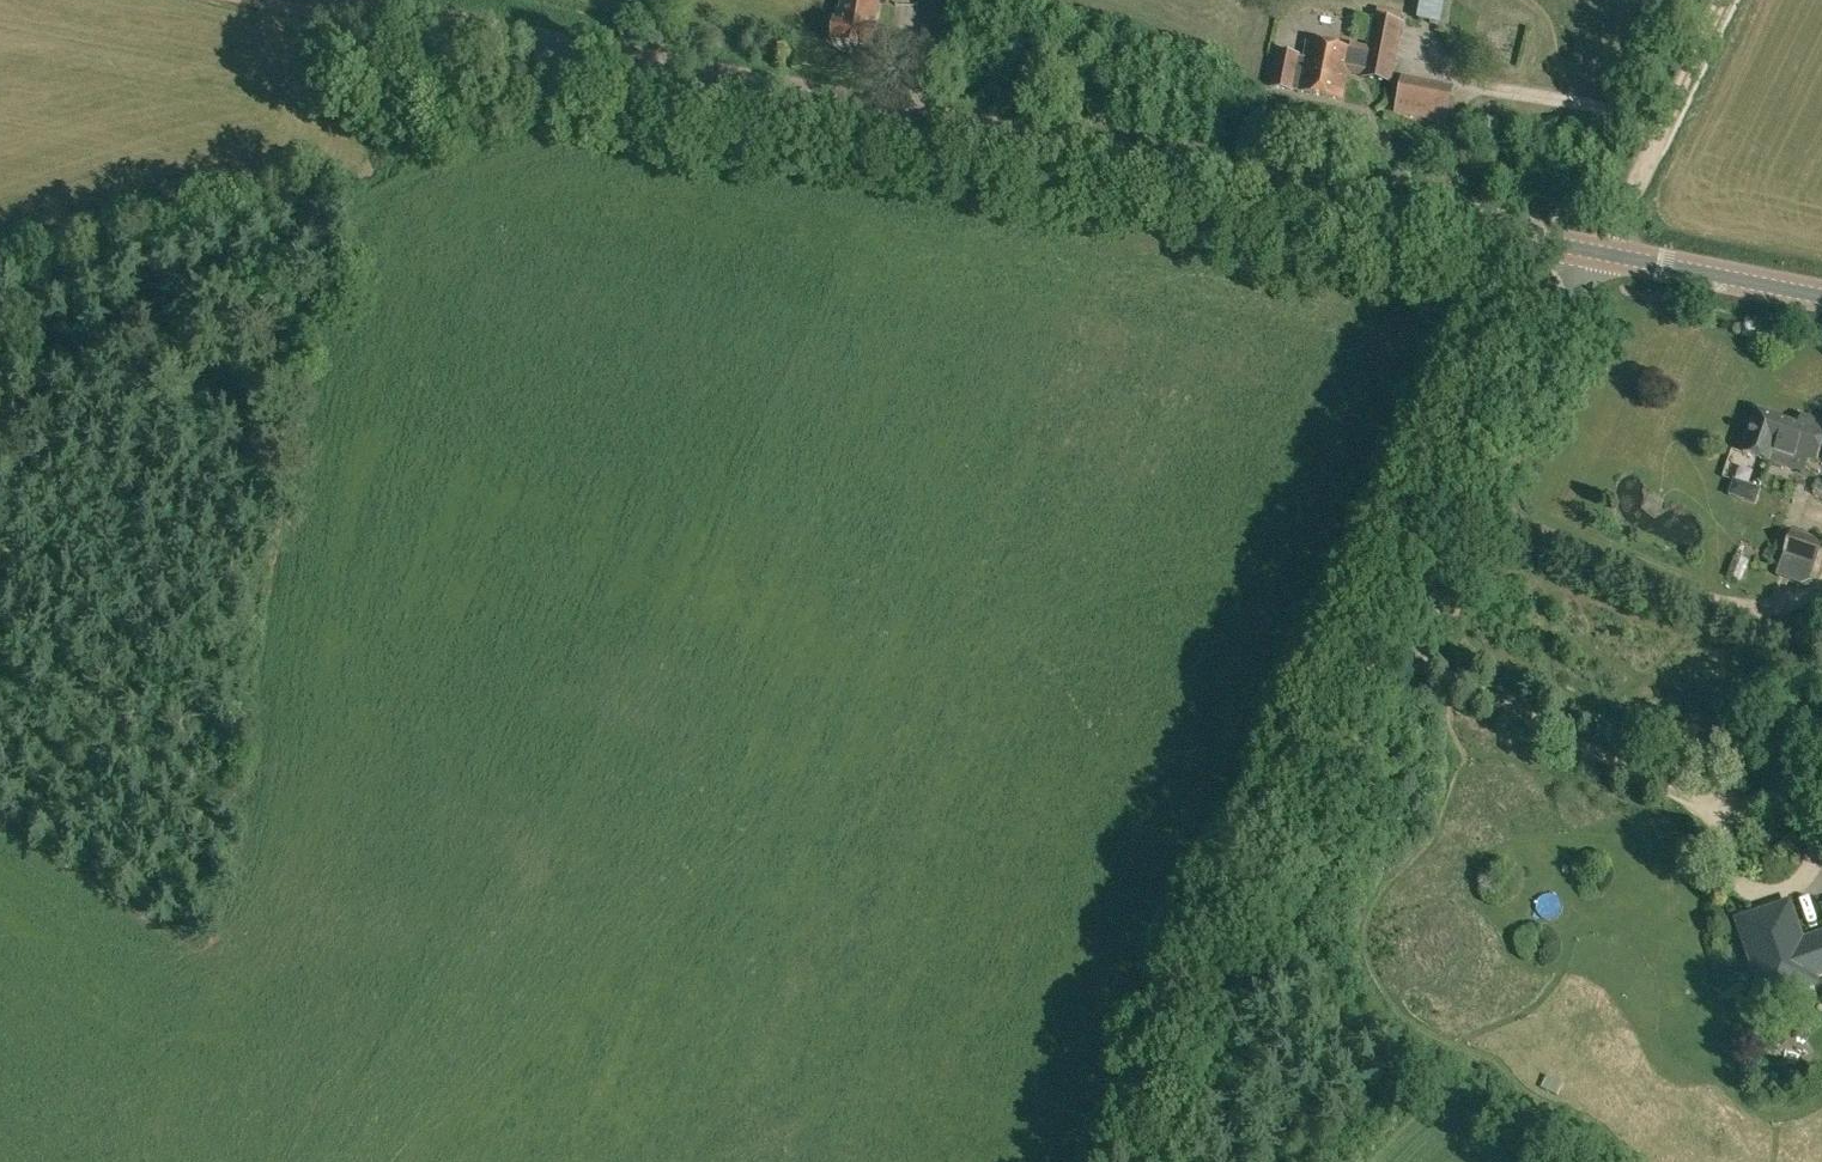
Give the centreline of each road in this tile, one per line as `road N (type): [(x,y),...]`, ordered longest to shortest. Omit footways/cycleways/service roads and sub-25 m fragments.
road 1 (primary): [(1602,253),(320,0)]
road 2 (unclassified): [(1161,1161),(1602,253)]
road 3 (track): [(1416,45),(1457,83),(1663,126)]
road 4 (primary): [(1821,296),(1602,253)]
road 5 (track): [(1635,187),(1722,0)]

